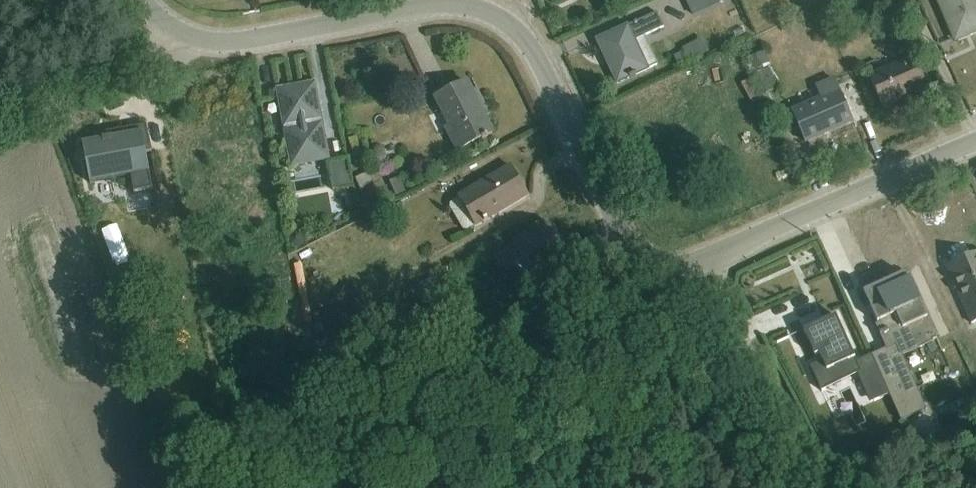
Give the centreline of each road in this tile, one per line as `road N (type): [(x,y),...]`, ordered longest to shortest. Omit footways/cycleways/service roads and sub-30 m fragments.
road 1 (unclassified): [(708,261),(657,265),(631,253),(534,57),(488,14),(410,10),(209,45),(176,33),(140,0)]
road 2 (unclassified): [(708,261),(975,143)]
road 3 (track): [(818,487),(708,261)]

